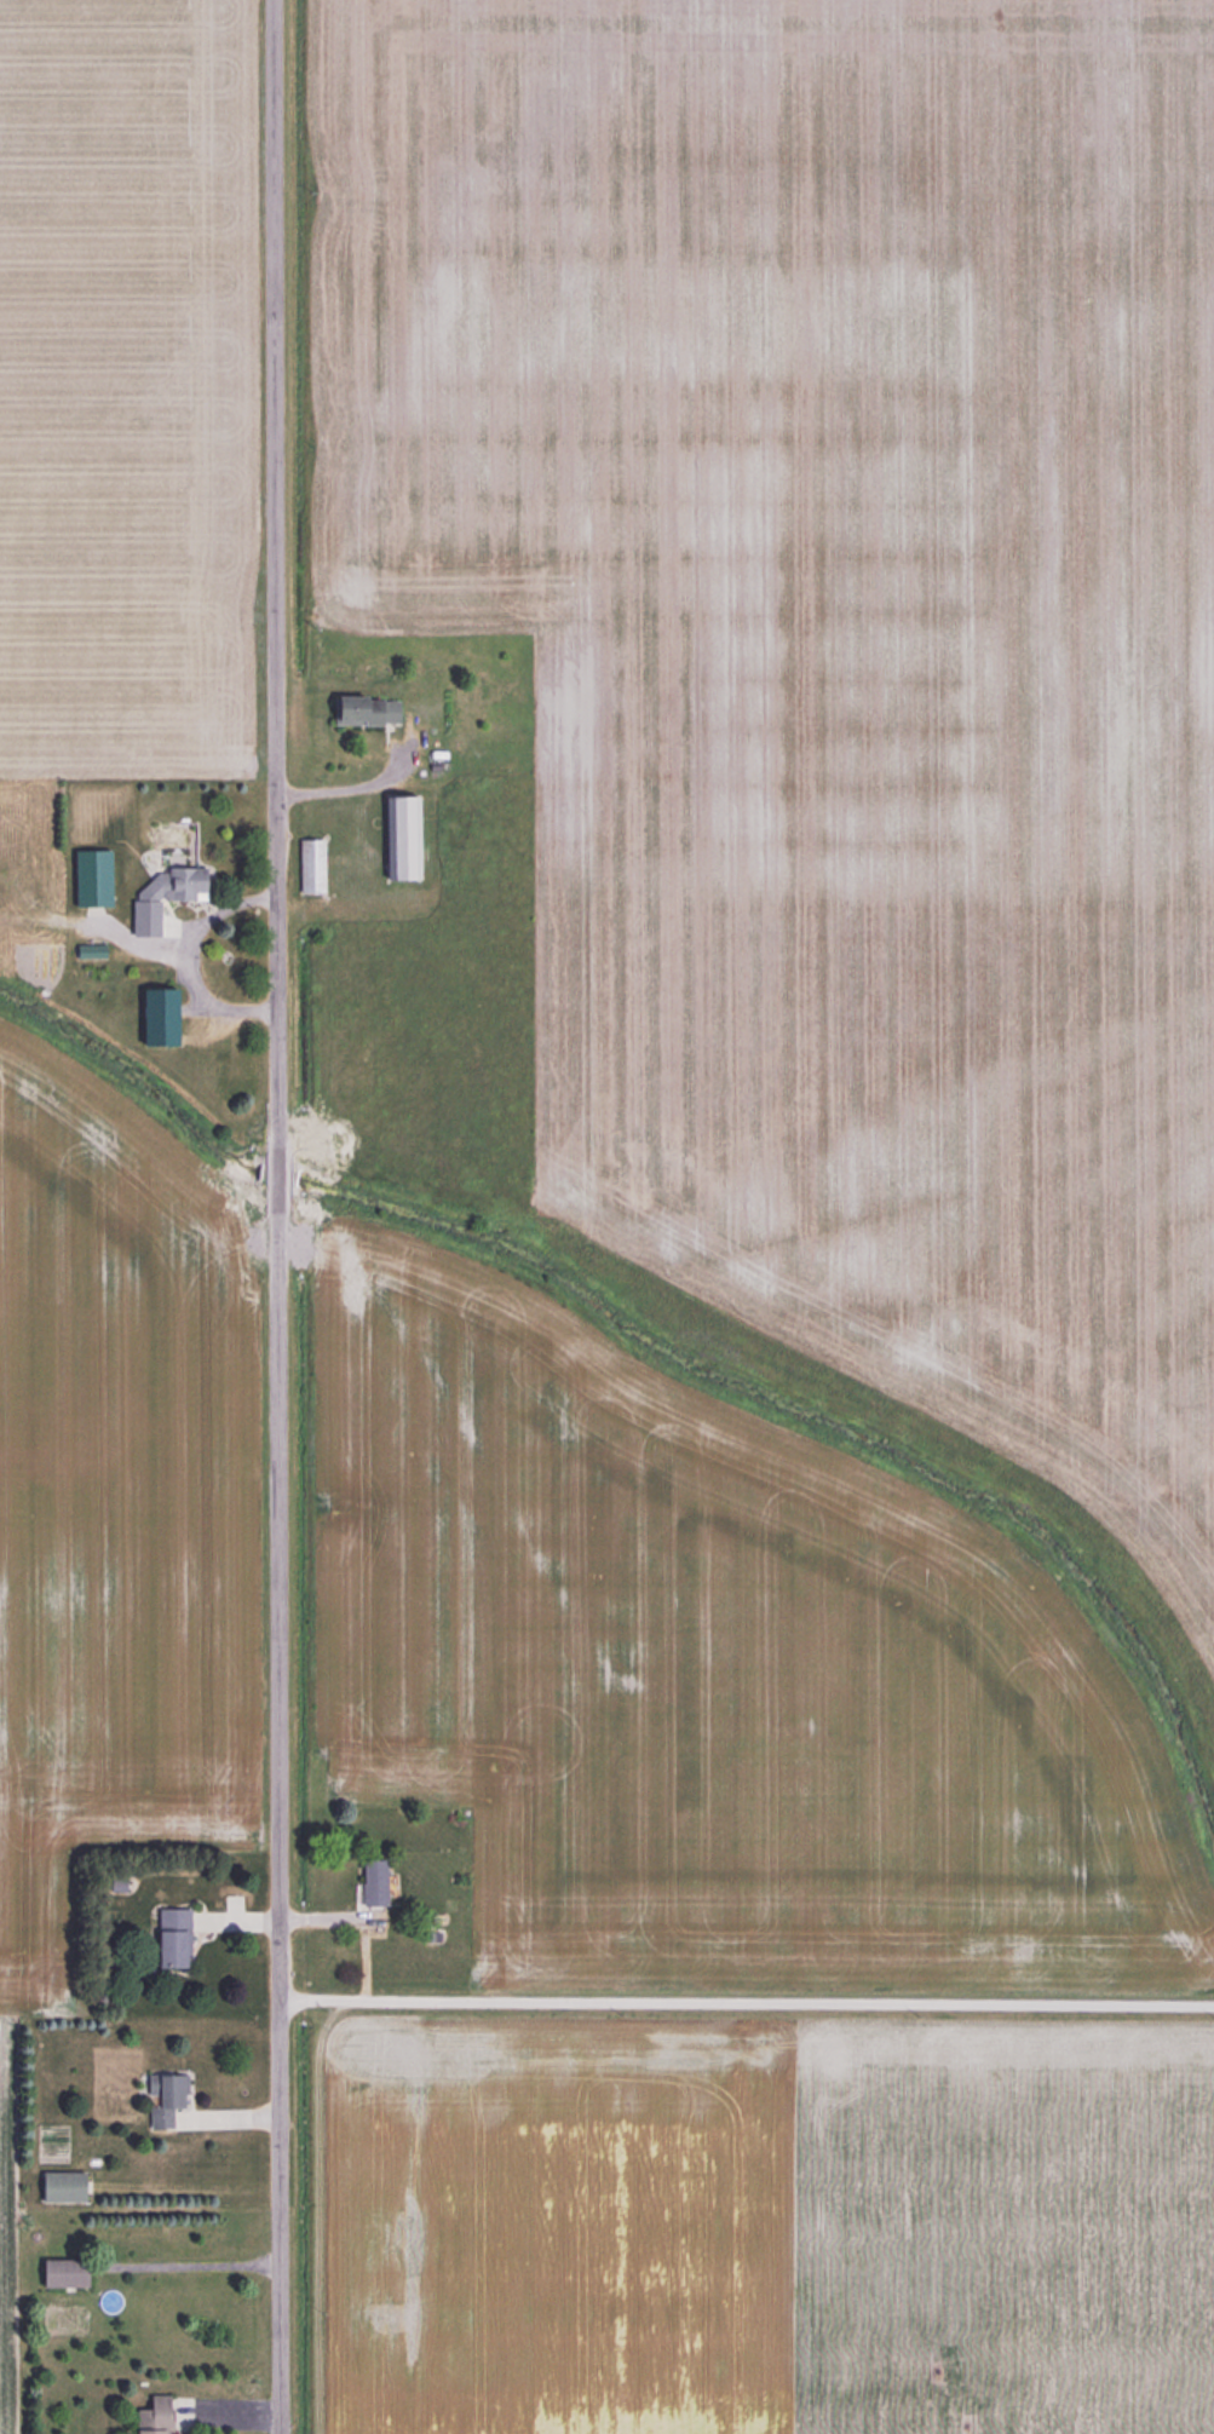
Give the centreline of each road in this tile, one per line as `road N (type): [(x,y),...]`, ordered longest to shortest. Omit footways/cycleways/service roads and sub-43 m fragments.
road 1 (residential): [(283,2433),(274,0)]
road 2 (residential): [(281,1999),(1213,2007)]

